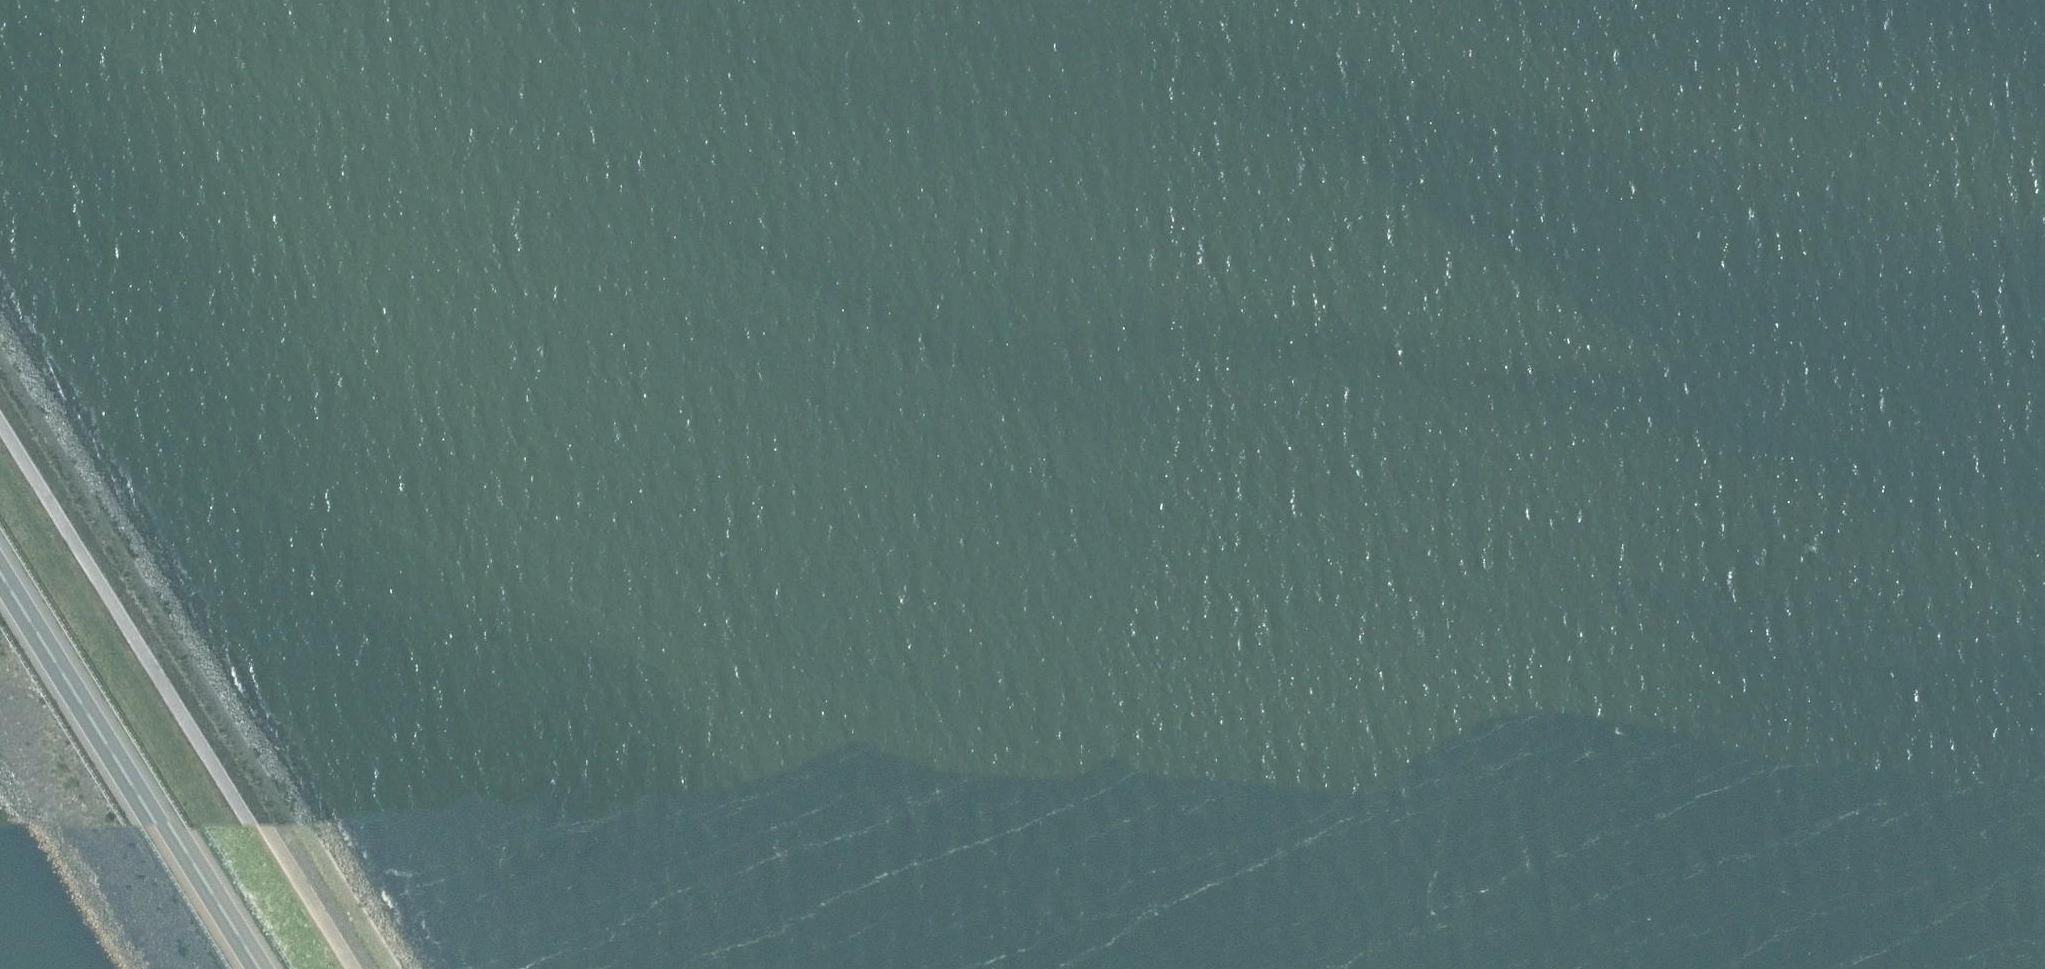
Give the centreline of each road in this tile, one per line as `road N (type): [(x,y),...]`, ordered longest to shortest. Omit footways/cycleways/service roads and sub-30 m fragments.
road 1 (trunk): [(246,968),(0,573)]

